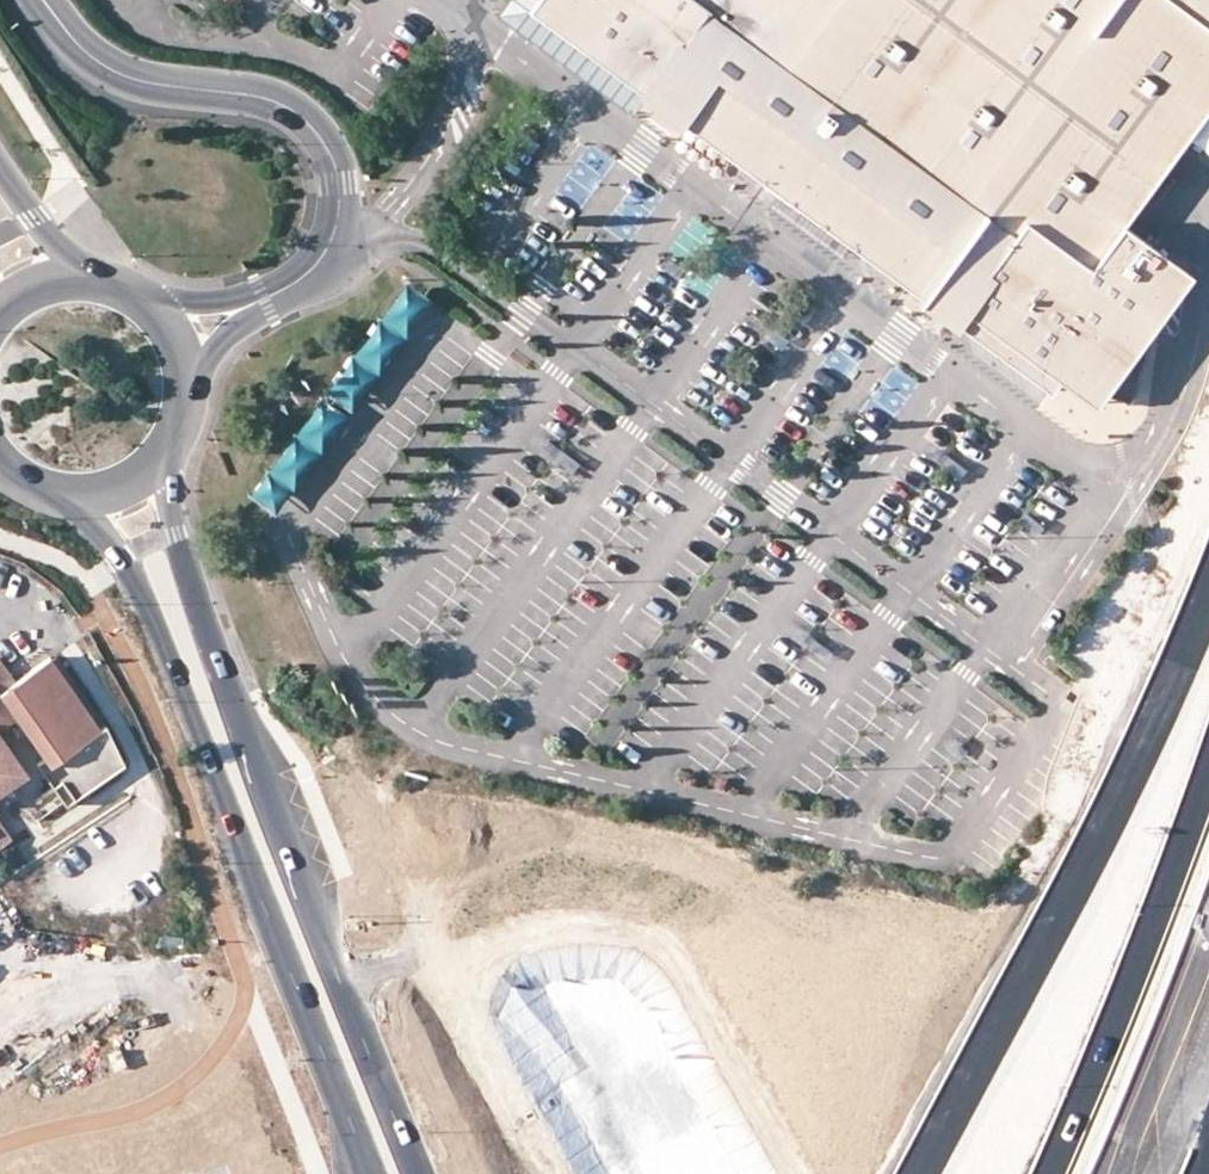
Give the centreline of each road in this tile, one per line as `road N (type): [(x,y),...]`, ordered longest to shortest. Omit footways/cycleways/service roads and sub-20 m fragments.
road 1 (secondary): [(416,1173),(287,847),(193,580),(179,535),(173,427)]
road 2 (secondary): [(72,492),(137,578),(190,678),(377,1173)]
road 3 (primary): [(1208,601),(1137,765),(926,1173)]
road 4 (tertiary): [(330,246),(333,167),(296,114),(265,99),(111,71),(84,51),(43,0)]
road 5 (primary): [(1208,783),(1056,1173)]
road 6 (track): [(61,643),(116,715),(148,787),(144,835),(95,872)]
road 7 (tertiary): [(180,400),(209,355),(249,317),(309,281),(330,246)]
road 8 (primary): [(1208,990),(1133,1173)]
road 9 (tertiary): [(330,246),(253,290),(147,308)]
road 10 (secondary): [(107,286),(52,241),(0,175)]
road 11 (secondary): [(72,492),(133,475),(173,427)]

